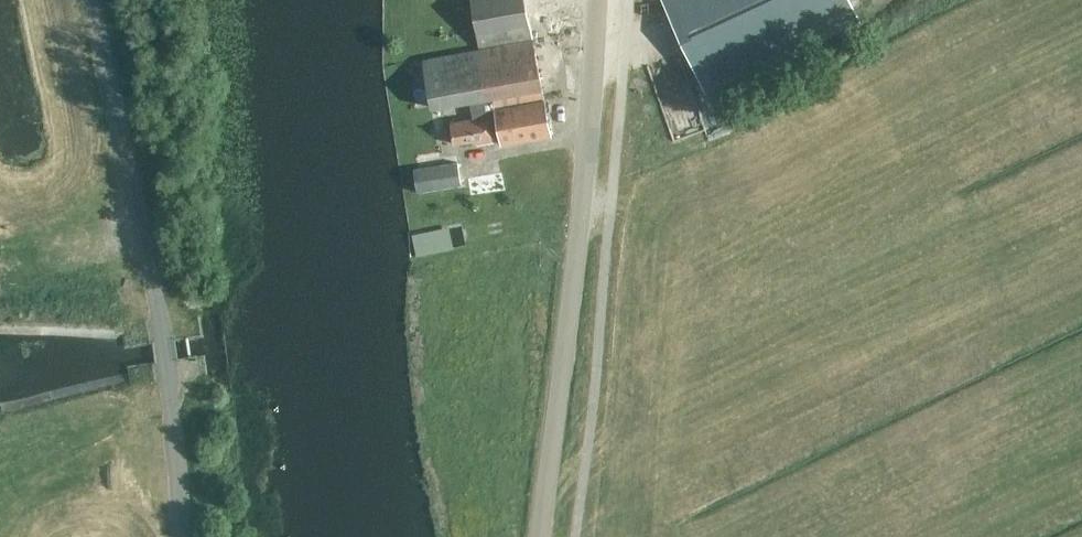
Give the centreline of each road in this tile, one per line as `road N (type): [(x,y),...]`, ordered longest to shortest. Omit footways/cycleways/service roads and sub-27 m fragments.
road 1 (unclassified): [(181,536),(153,283),(90,0)]
road 2 (tertiary): [(538,536),(597,0)]

